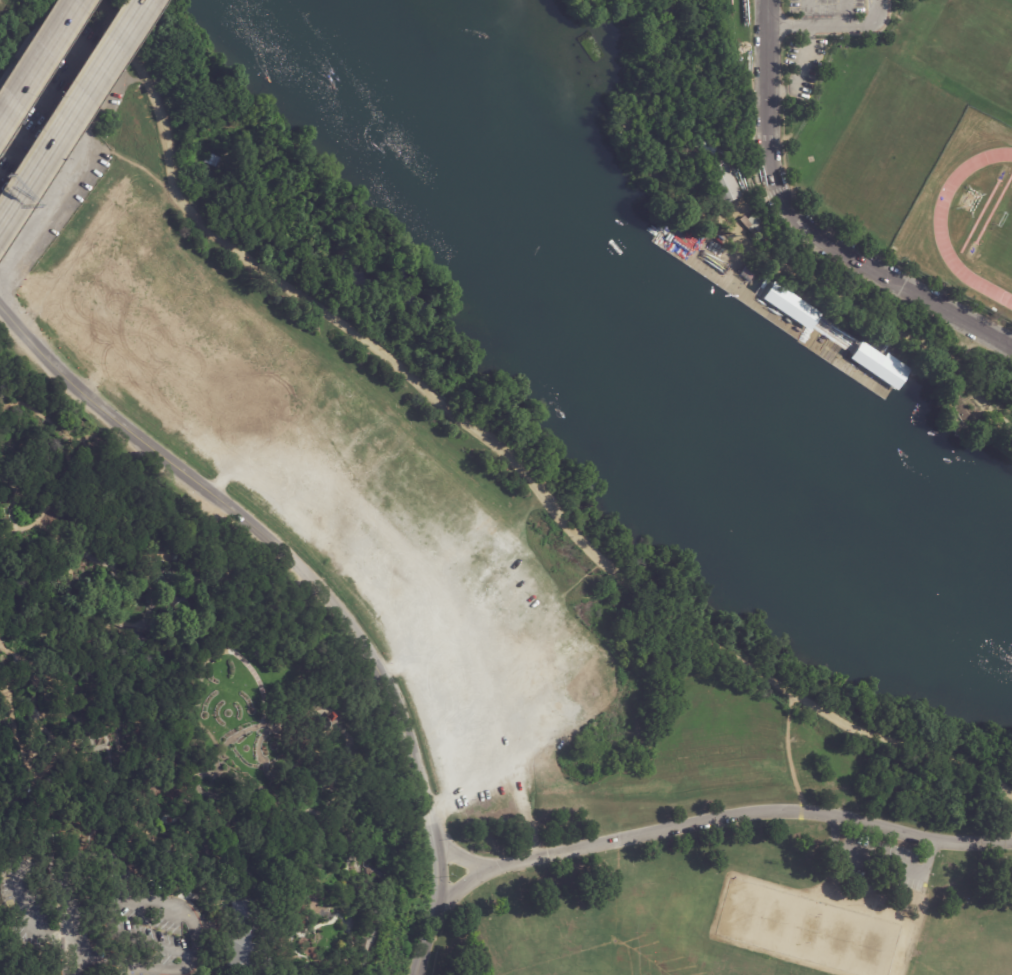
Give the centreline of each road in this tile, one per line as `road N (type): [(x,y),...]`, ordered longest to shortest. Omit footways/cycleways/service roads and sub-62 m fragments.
road 1 (tertiary): [(414,974),(438,890),(437,843),(393,698),(371,658),(275,545),(82,394),(0,307)]
road 2 (tertiary): [(1011,844),(940,843),(777,813),(496,868)]
road 3 (residential): [(1011,345),(791,215),(769,169),(768,0)]
road 4 (motorway): [(0,227),(150,0)]
road 5 (motorway): [(76,0),(0,120)]

